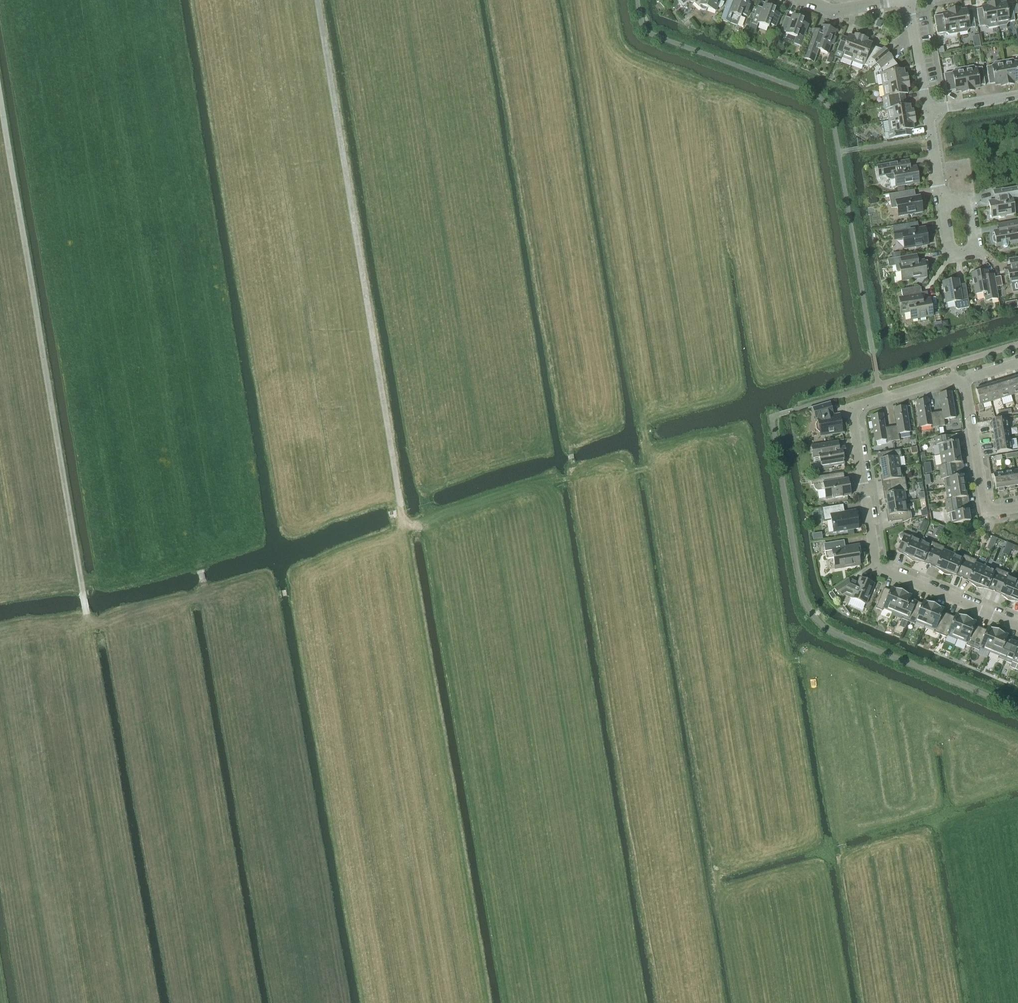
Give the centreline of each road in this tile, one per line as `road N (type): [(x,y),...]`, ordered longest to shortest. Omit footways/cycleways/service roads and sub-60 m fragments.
road 1 (track): [(316,0),(404,520),(448,537),(461,558),(536,1002)]
road 2 (track): [(0,103),(86,613),(107,624),(204,596)]
road 3 (residential): [(1017,624),(876,566),(853,410),(964,378)]
road 4 (residential): [(1017,509),(986,513),(964,378)]

